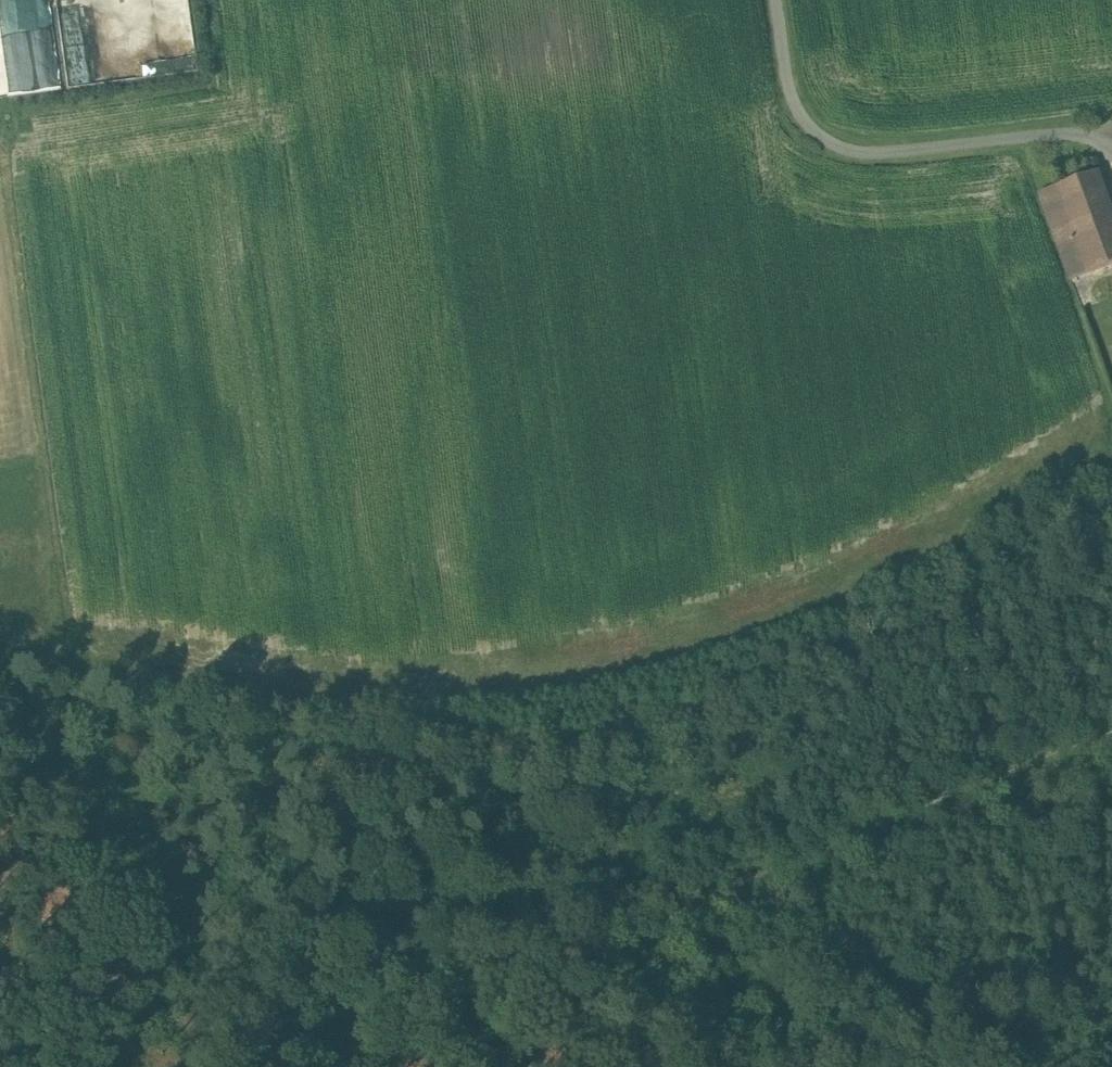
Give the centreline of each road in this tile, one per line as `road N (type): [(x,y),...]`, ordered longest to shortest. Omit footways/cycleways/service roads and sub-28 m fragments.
road 1 (track): [(1111,726),(259,1066)]

